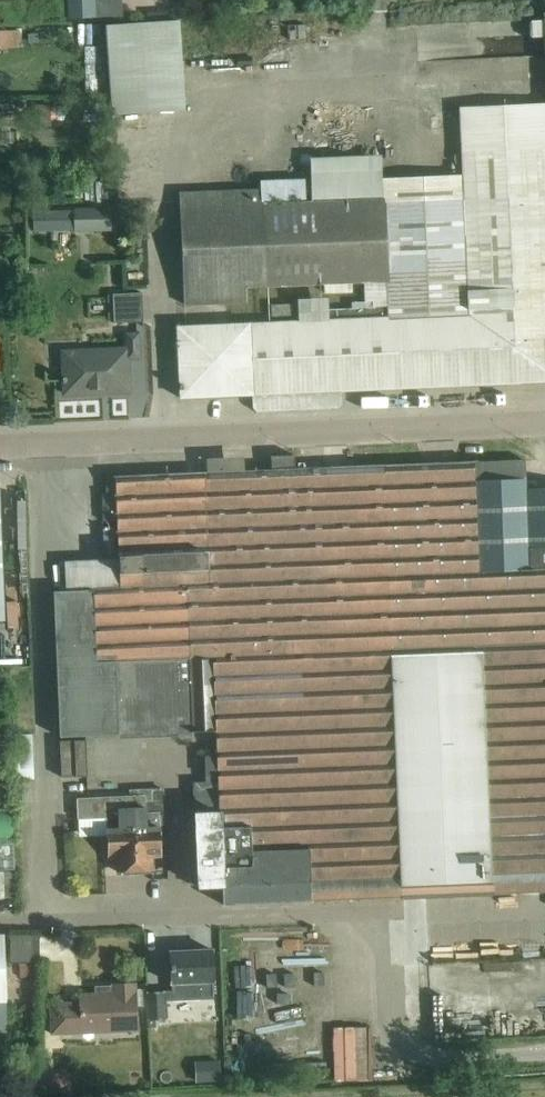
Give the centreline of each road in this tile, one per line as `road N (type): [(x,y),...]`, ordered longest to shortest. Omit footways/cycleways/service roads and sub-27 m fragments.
road 1 (residential): [(0,922),(380,911),(393,1021),(405,1044),(431,1059),(544,1055)]
road 2 (residential): [(0,450),(544,425)]

